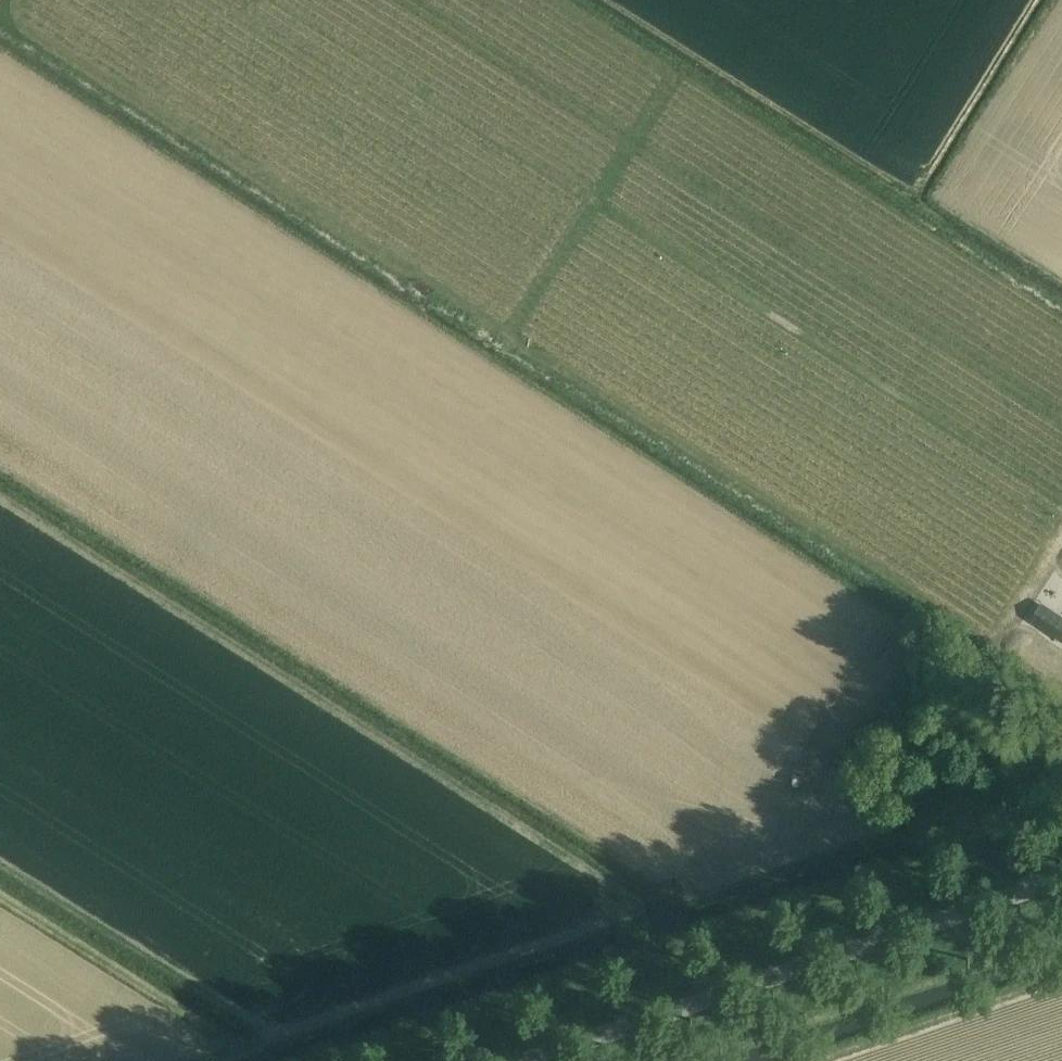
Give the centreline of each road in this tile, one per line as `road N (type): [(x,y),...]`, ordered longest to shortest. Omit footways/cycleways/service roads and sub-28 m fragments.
road 1 (tertiary): [(522,1060),(1061,879)]

